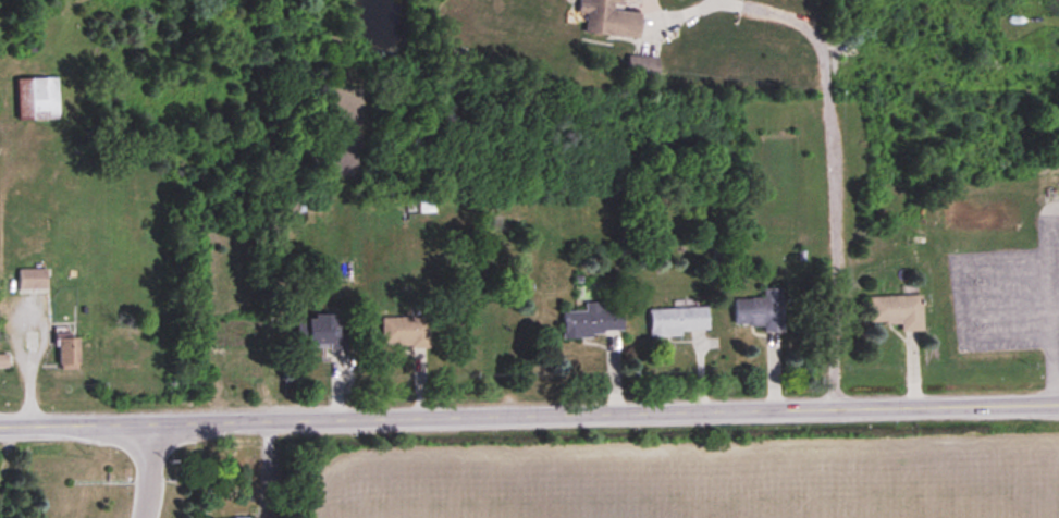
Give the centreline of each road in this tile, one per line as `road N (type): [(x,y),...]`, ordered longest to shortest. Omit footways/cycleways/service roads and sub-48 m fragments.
road 1 (tertiary): [(1058,398),(0,422)]

